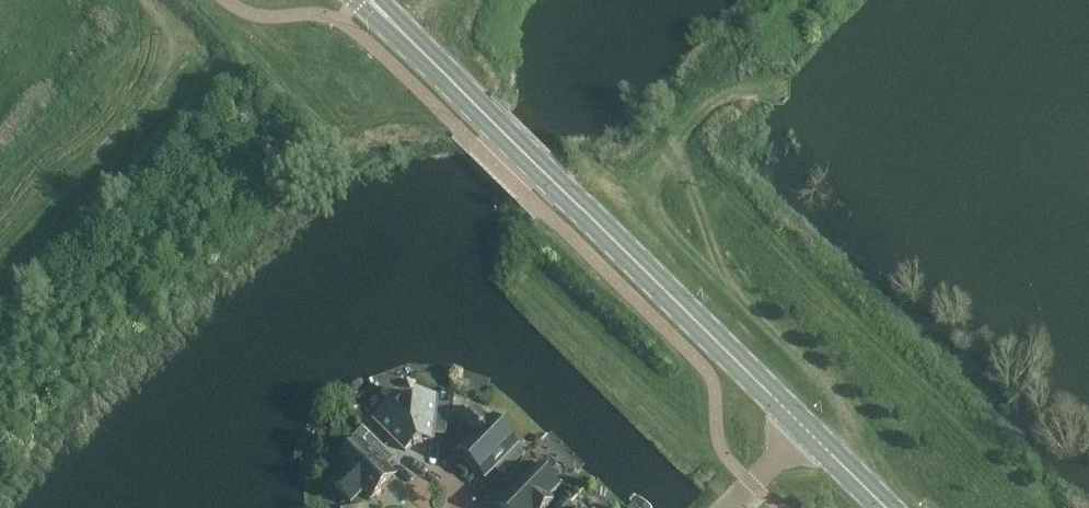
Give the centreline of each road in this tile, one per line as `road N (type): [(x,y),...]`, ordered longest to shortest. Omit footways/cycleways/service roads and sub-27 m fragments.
road 1 (secondary): [(804,428),(367,0)]

